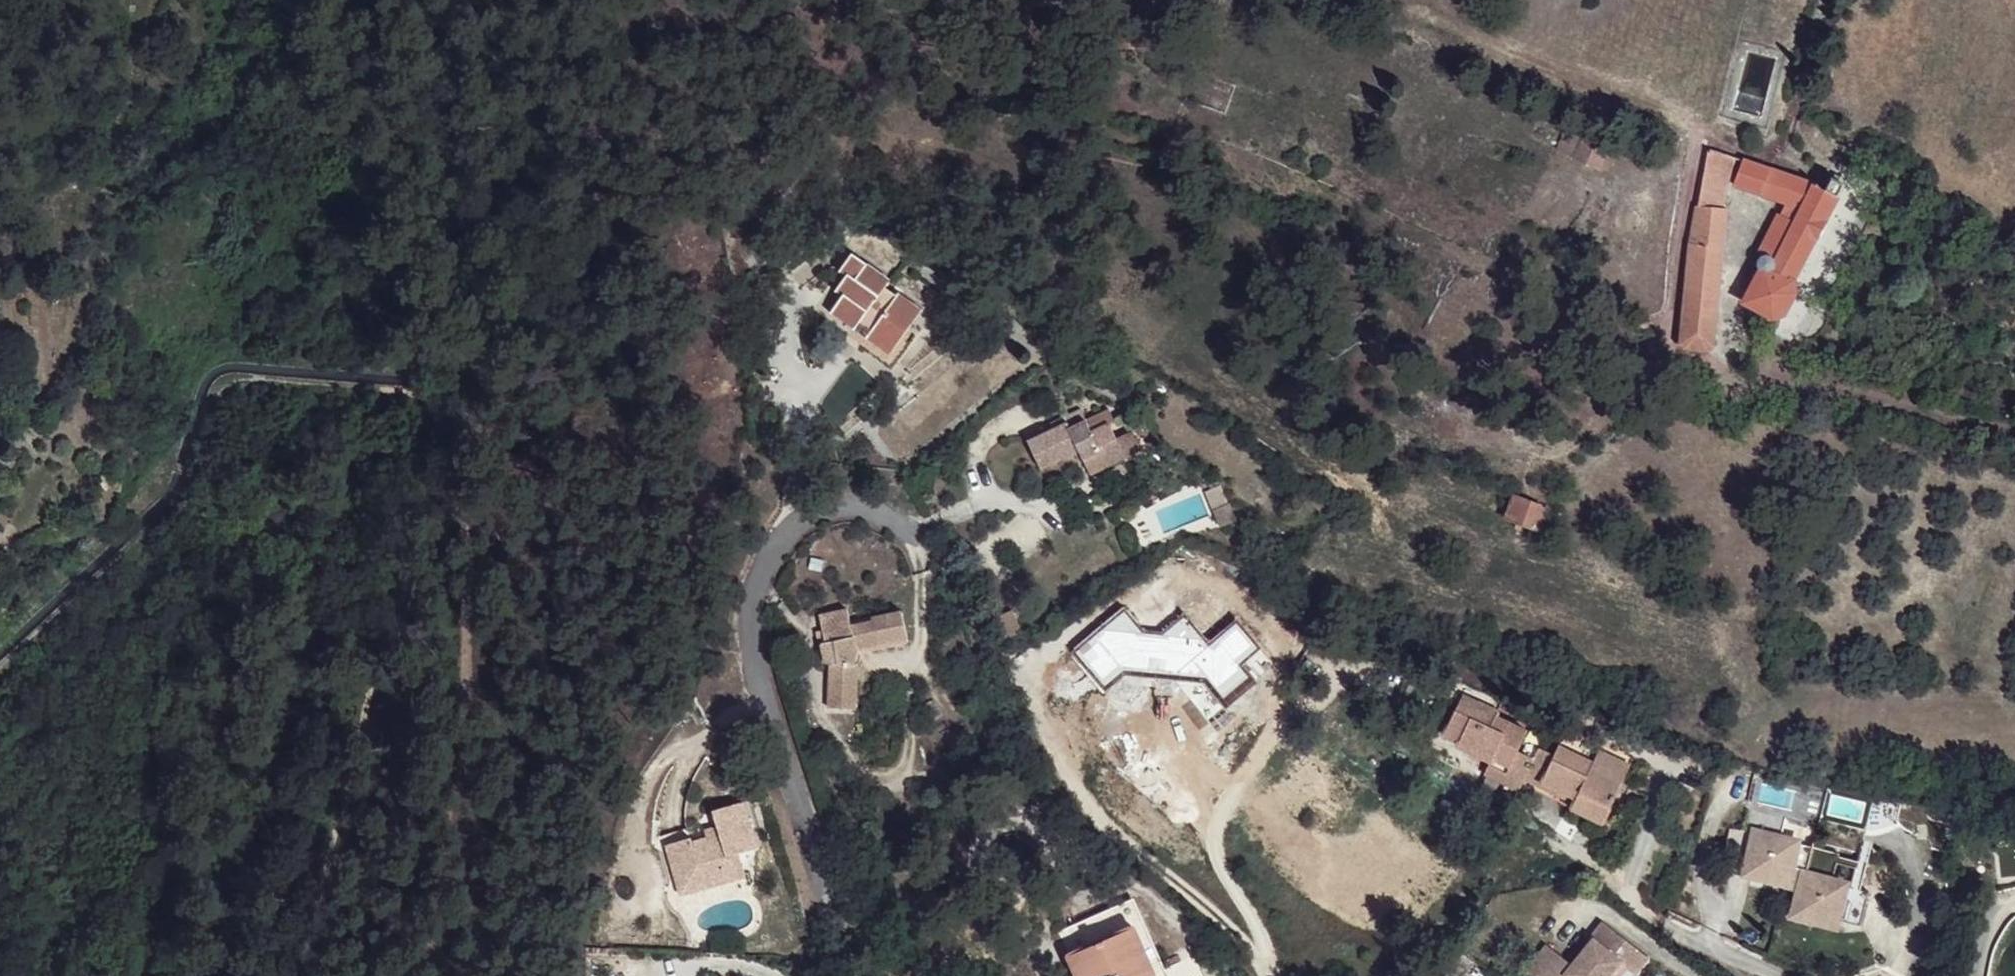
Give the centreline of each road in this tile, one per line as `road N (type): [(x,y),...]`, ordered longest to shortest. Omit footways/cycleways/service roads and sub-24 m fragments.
road 1 (residential): [(855,975),(792,766),(737,622),(740,594),(763,554),(835,508),(918,528)]

